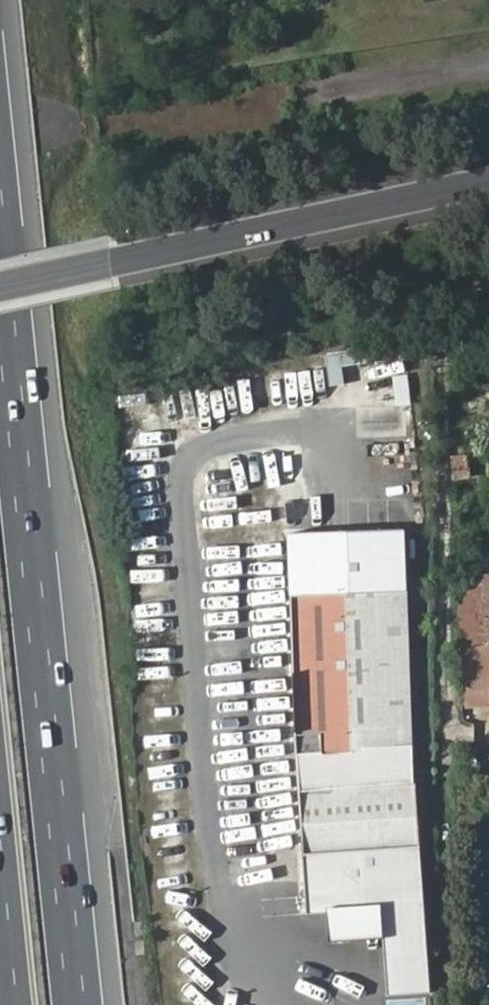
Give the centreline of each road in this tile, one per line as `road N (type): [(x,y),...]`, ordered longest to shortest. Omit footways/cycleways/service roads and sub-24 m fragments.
road 1 (motorway): [(91,1004),(0,139)]
road 2 (secondary): [(0,287),(488,182)]

